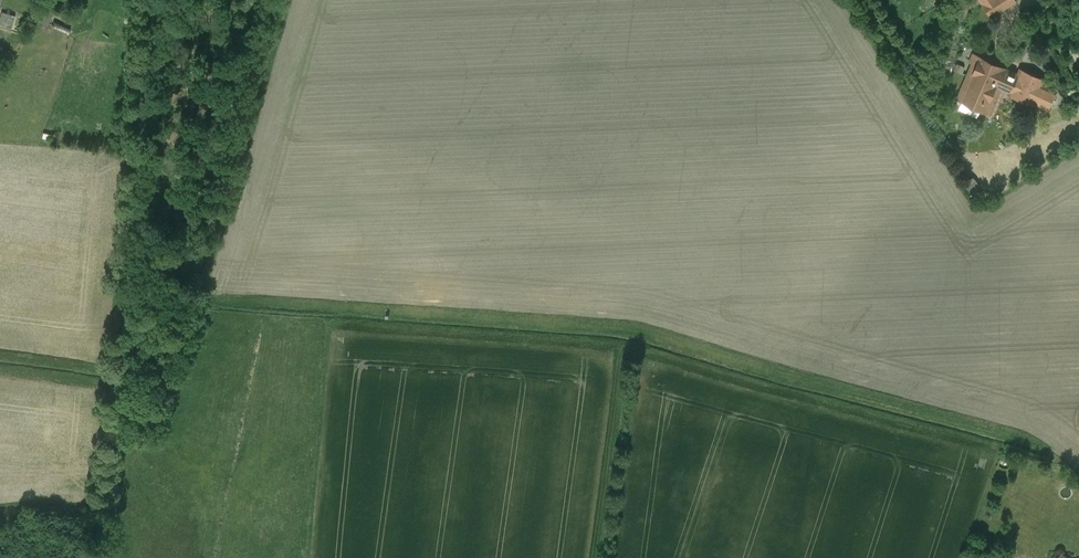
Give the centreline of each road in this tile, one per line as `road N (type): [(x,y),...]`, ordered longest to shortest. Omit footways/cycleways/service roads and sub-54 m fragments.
road 1 (unclassified): [(101,557),(119,428),(149,0)]

